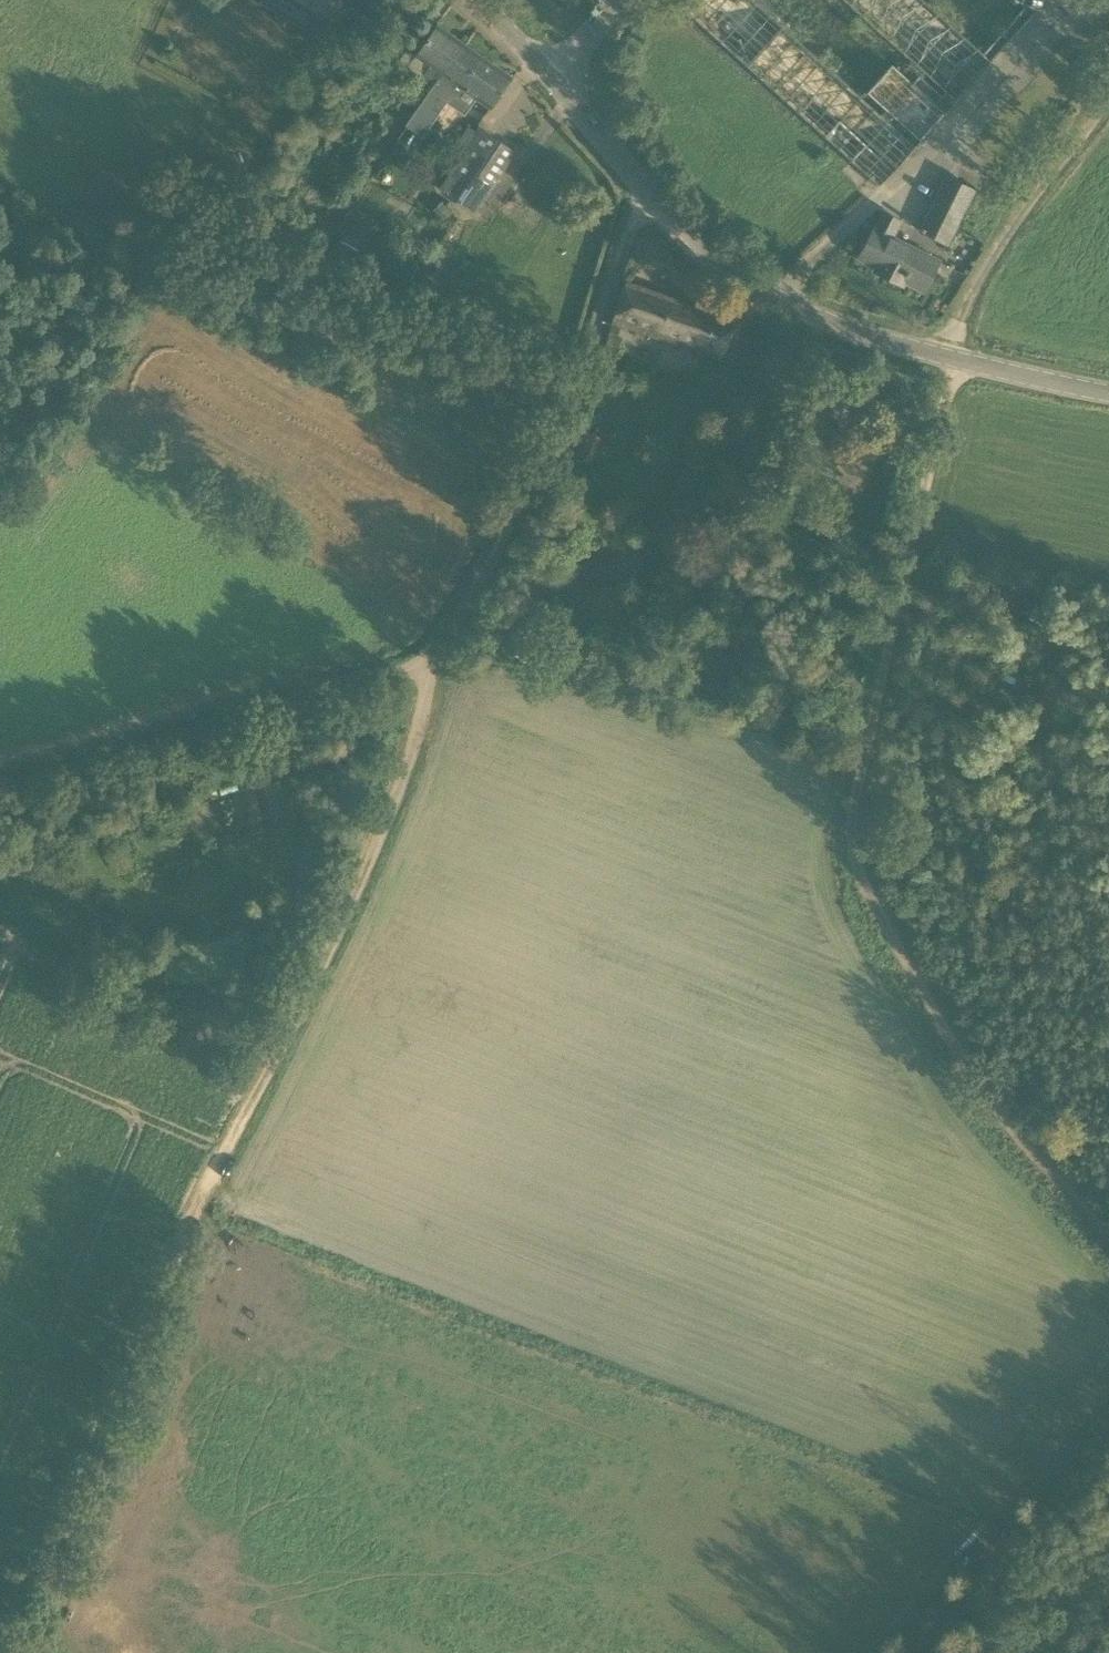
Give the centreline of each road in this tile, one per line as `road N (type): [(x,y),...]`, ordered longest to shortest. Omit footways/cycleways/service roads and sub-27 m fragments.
road 1 (track): [(431,671),(18,1652)]
road 2 (track): [(950,363),(860,778),(853,856),(869,904),(1004,1122),(1108,1240)]
road 3 (unclassified): [(1108,398),(950,363),(832,323),(728,273),(653,202),(555,84)]
road 4 (track): [(636,181),(546,459),(431,671)]
road 5 (track): [(0,796),(431,671)]
road 6 (track): [(1108,1437),(905,1652)]

